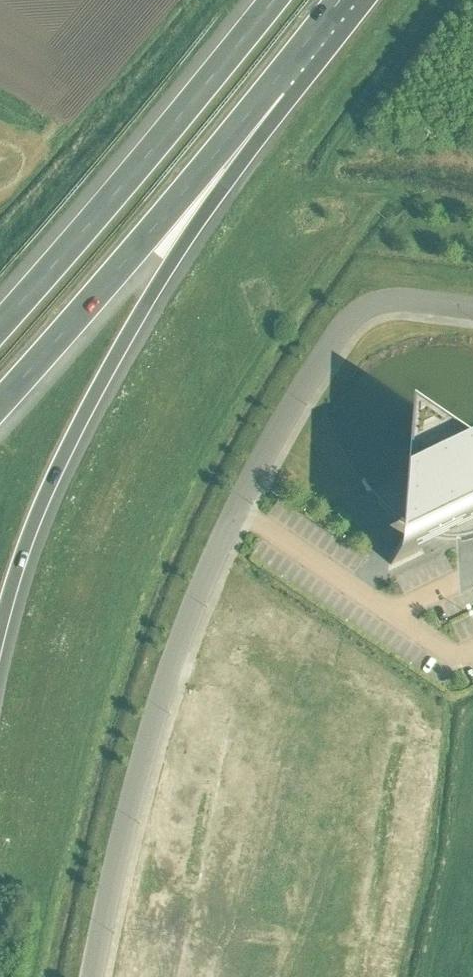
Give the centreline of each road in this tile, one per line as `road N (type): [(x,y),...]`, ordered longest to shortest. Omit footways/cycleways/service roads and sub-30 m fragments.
road 1 (residential): [(472,309),(387,301),(360,313),(269,445),(217,548),(164,688),(90,976)]
road 2 (motorway): [(0,628),(92,397),(272,85)]
road 3 (motorway): [(277,0),(0,327)]
road 4 (motorway): [(0,404),(272,85)]

